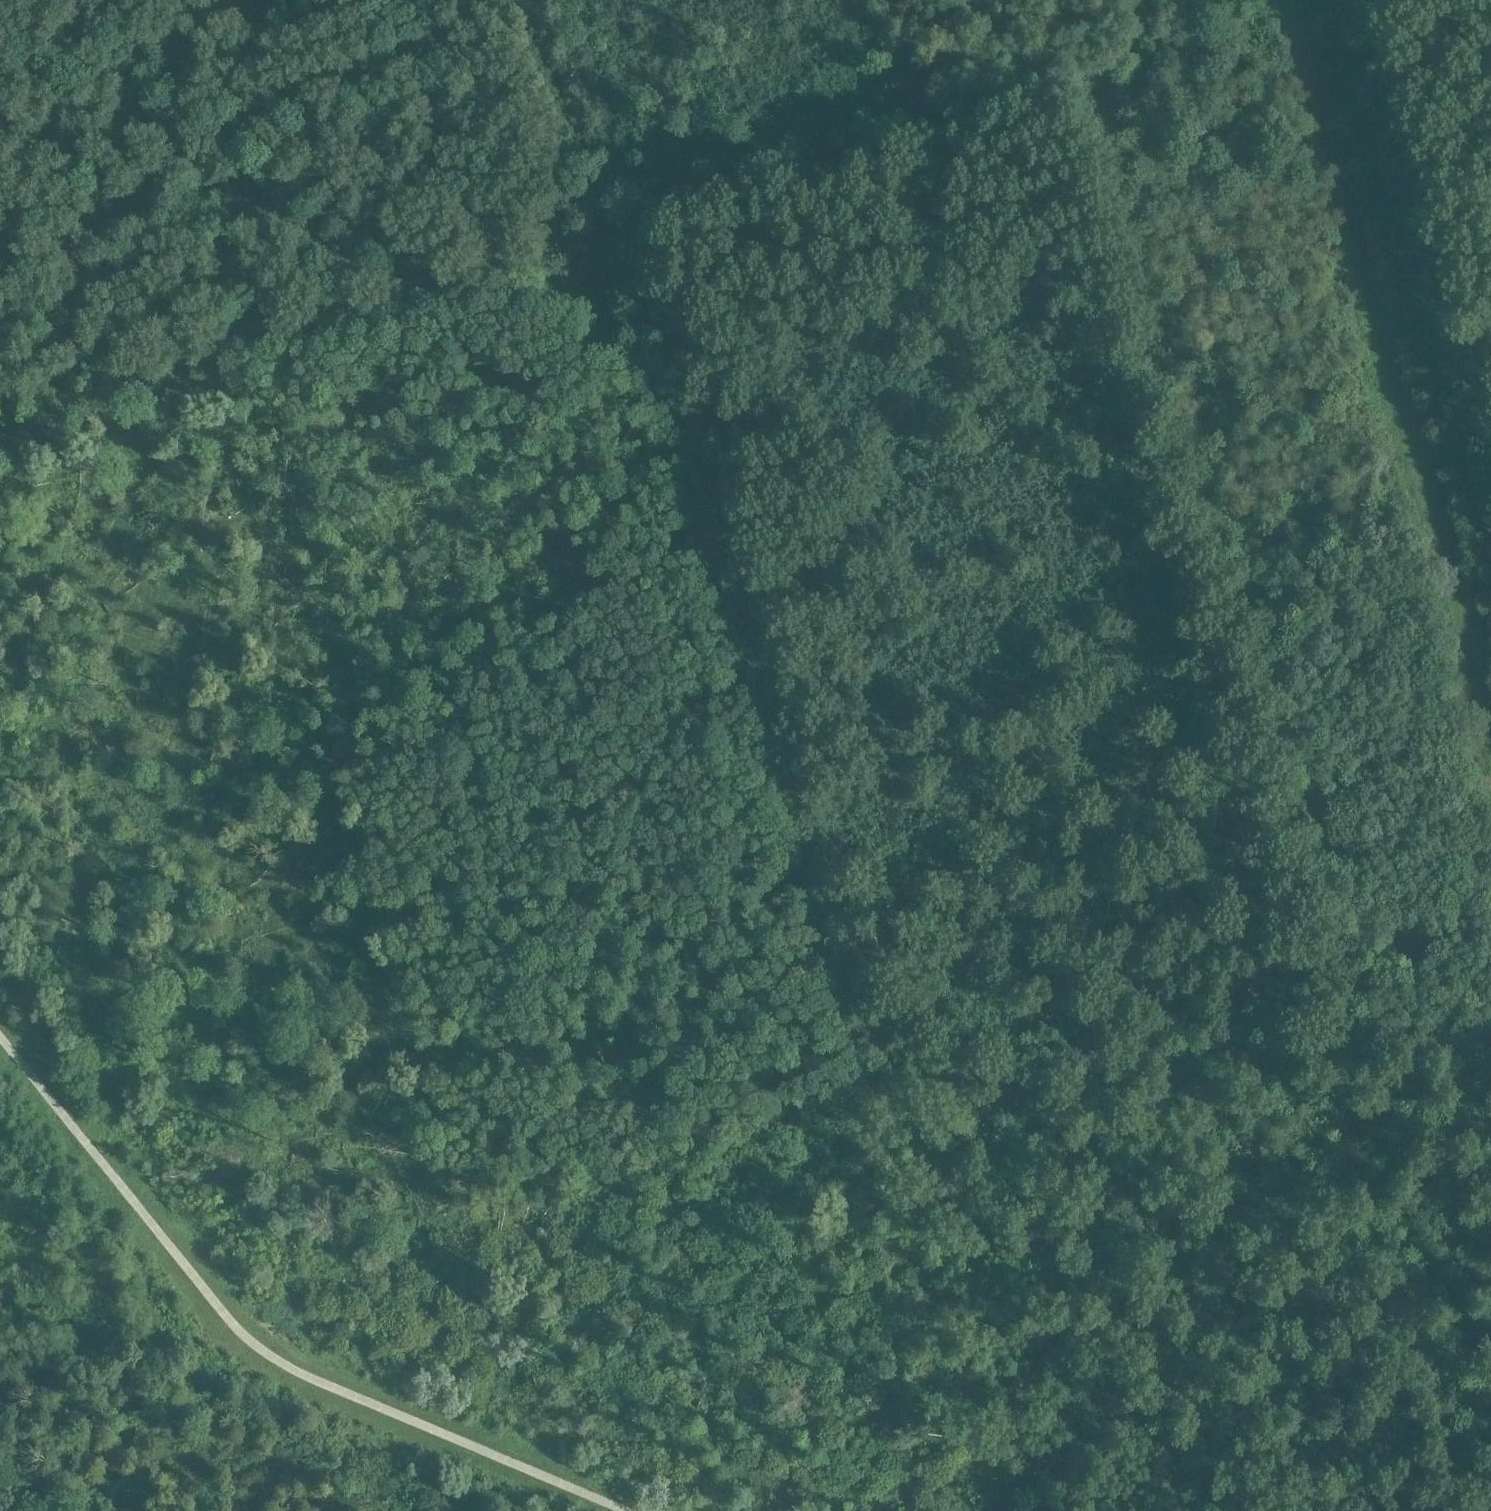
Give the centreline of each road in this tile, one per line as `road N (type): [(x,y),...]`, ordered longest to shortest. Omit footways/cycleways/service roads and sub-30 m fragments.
road 1 (track): [(1297,0),(1434,452),(1490,685)]

